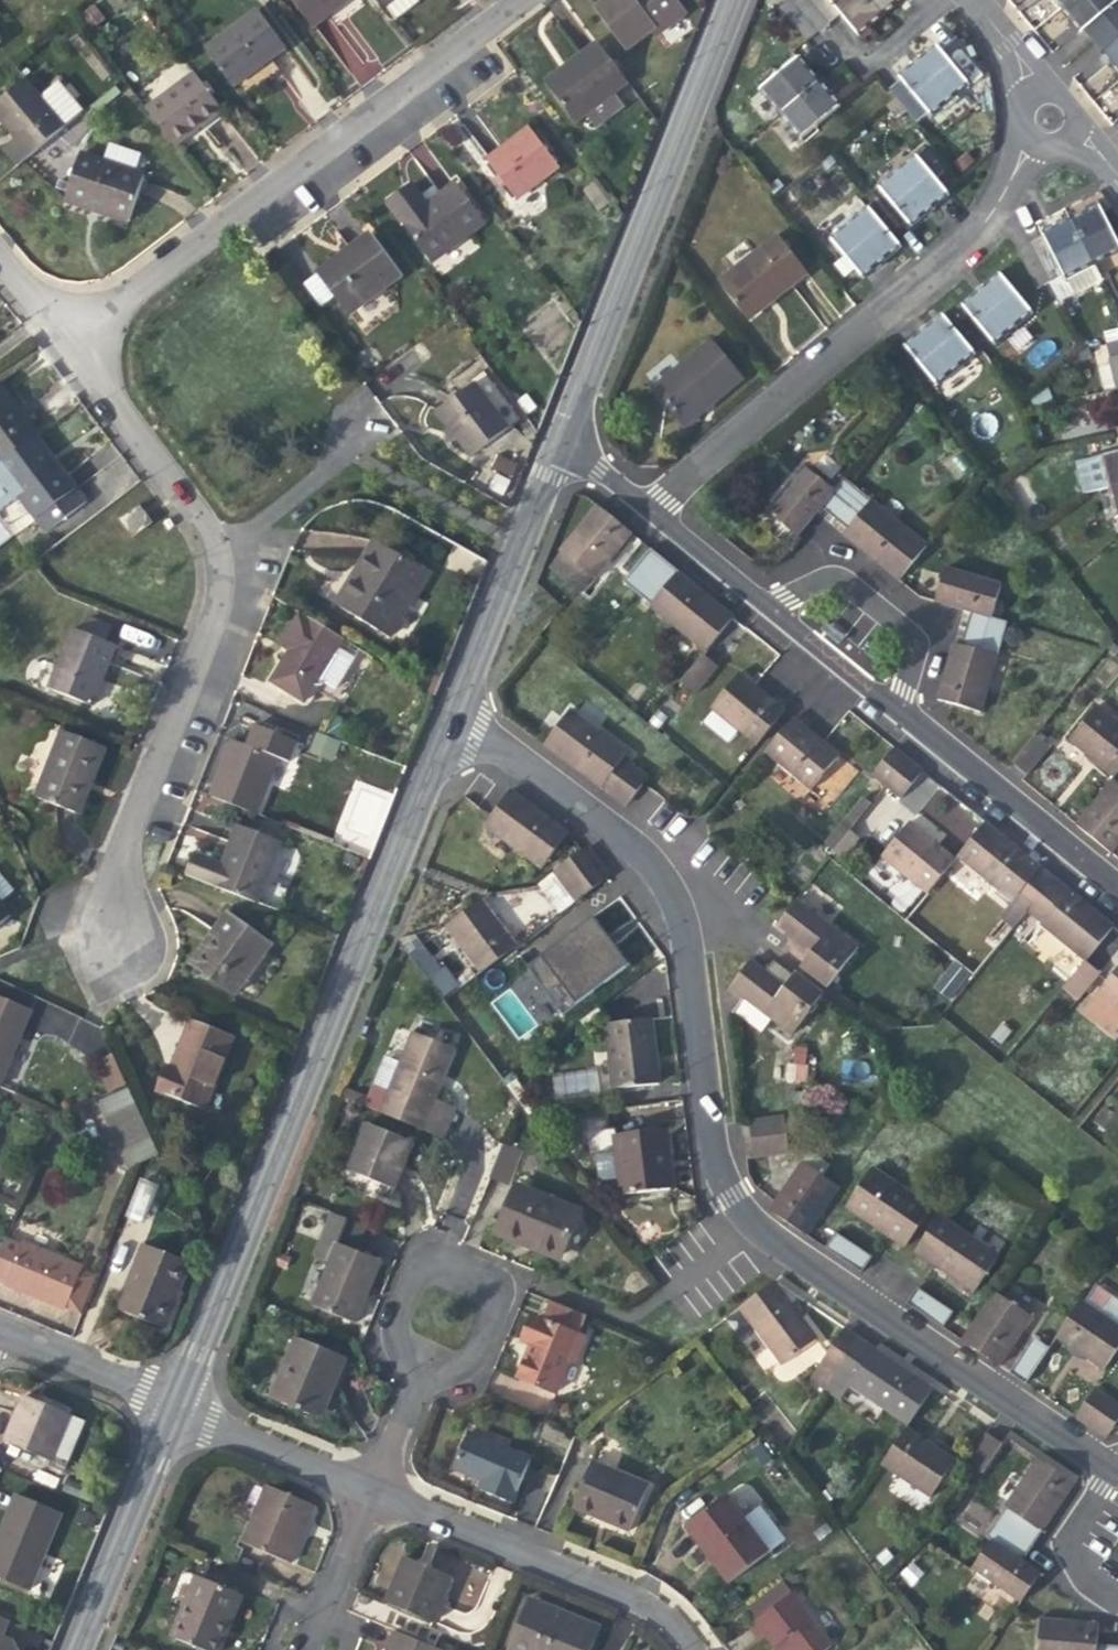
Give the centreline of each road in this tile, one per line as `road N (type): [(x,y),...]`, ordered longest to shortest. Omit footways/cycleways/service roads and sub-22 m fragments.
road 1 (residential): [(453,706),(620,837),(661,881),(688,965),(709,1148),(741,1210),(782,1246),(1110,1464)]
road 2 (residential): [(170,1406),(453,706)]
road 3 (residential): [(66,341),(518,0)]
road 4 (residential): [(646,506),(941,263),(1019,164)]
road 5 (residential): [(551,450),(733,0)]
road 6 (residential): [(211,549),(213,600),(125,820),(108,935)]
road 7 (residential): [(363,1488),(624,1593),(657,1614),(686,1649)]
road 8 (residential): [(415,1369),(441,1367),(469,1348),(486,1300),(475,1276),(437,1261),(411,1270),(392,1313),(400,1355)]
road 9 (residential): [(1117,892),(891,708)]
road 10 (residential): [(453,706),(551,450)]
road 11 (residential): [(72,1649),(170,1406)]
road 12 (residential): [(66,341),(197,517),(211,549)]
road 13 (residential): [(891,708),(909,644),(851,587),(822,582),(765,604)]
road 14 (residential): [(211,549),(318,484),(346,457),(360,405)]
road 15 (residential): [(170,1406),(363,1488)]
road 16 (residential): [(0,1333),(170,1406)]
road 17 (residential): [(363,1488),(298,1649)]
road 18 (residential): [(891,708),(765,604)]
road 19 (residential): [(1117,1590),(1080,1565),(1067,1539),(1074,1513),(1110,1464)]
road 20 (residential): [(765,604),(646,506)]
road 21 (residential): [(363,1488),(415,1369)]

